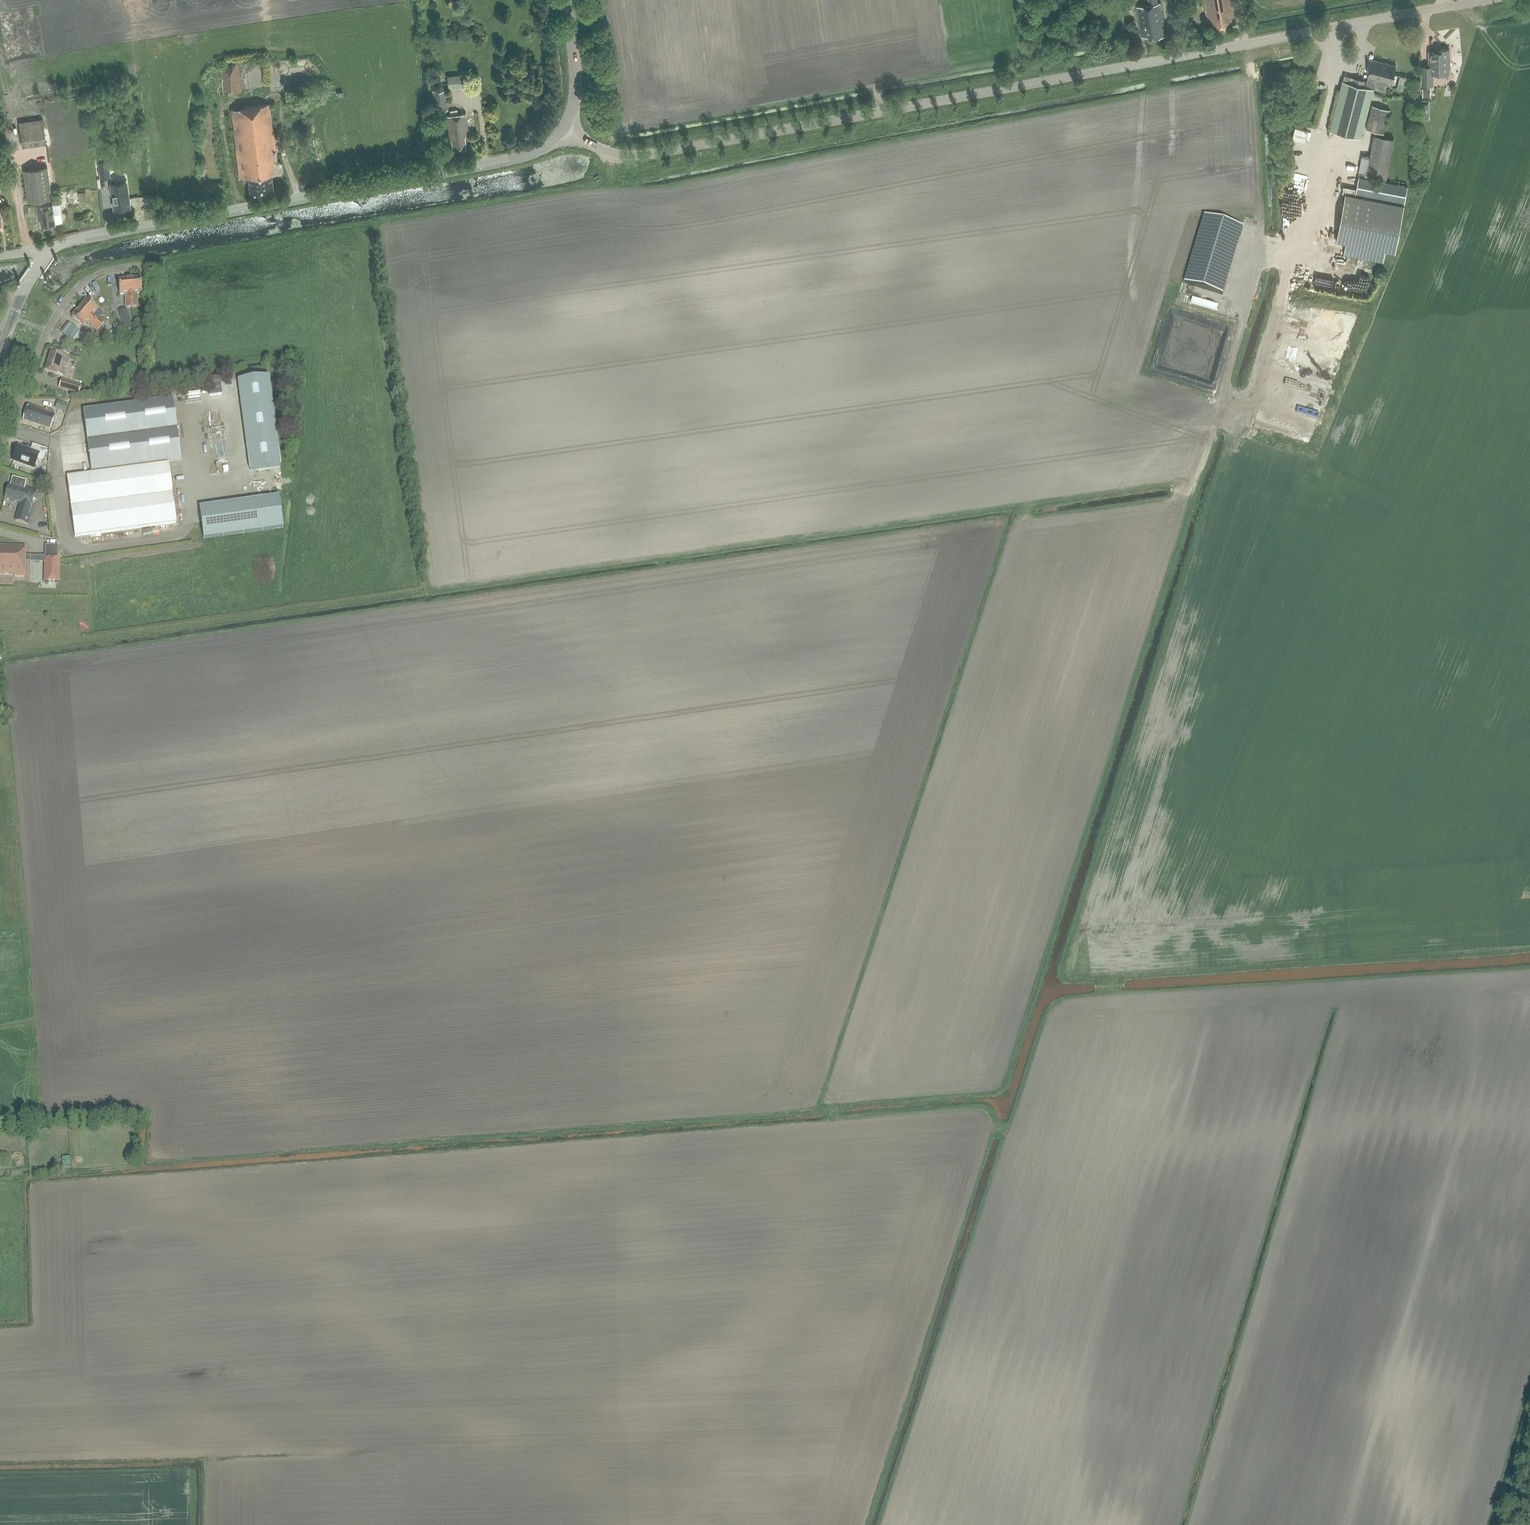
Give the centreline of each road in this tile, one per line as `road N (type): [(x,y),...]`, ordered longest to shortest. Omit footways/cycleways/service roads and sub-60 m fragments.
road 1 (unclassified): [(565,129),(610,155),(639,158),(1489,0)]
road 2 (tertiary): [(51,247),(482,168),(530,156),(565,129)]
road 3 (unclassified): [(5,439),(59,309),(97,275),(153,265)]
road 4 (tertiary): [(565,129),(575,71),(565,0)]

